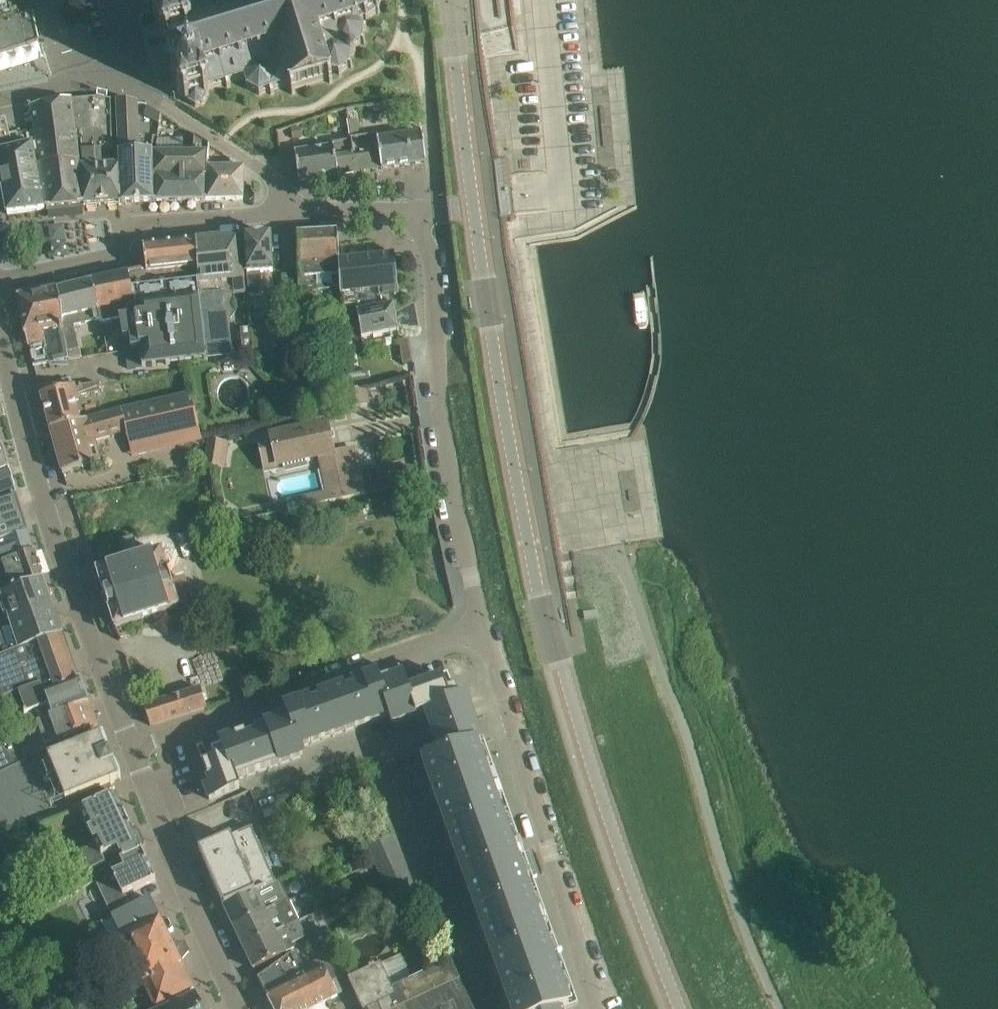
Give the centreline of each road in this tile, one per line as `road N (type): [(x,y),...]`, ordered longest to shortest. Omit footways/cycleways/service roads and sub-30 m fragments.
road 1 (secondary): [(453,0),(482,271),(538,590),(679,1008)]
road 2 (residential): [(485,627),(441,421),(430,209)]
road 3 (residential): [(598,1008),(485,627)]
road 4 (residential): [(485,627),(132,748)]
road 5 (residential): [(19,403),(54,534),(132,748)]
road 6 (unclassified): [(445,208),(560,197),(542,0)]
road 7 (residential): [(0,281),(114,256),(136,225),(289,211)]
road 8 (residential): [(132,748),(242,1008)]
road 9 (residential): [(289,211),(277,182),(151,98),(119,60)]
road 10 (residential): [(289,211),(430,209)]
road 11 (residential): [(0,100),(83,80),(119,60)]

